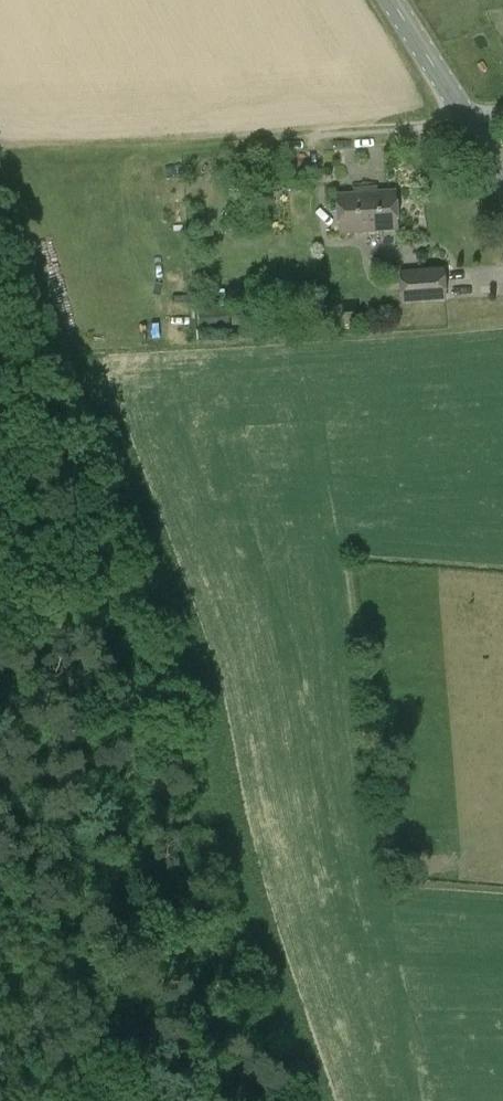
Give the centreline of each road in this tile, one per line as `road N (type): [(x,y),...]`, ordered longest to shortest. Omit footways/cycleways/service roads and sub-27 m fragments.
road 1 (tertiary): [(468,118),(395,0)]

